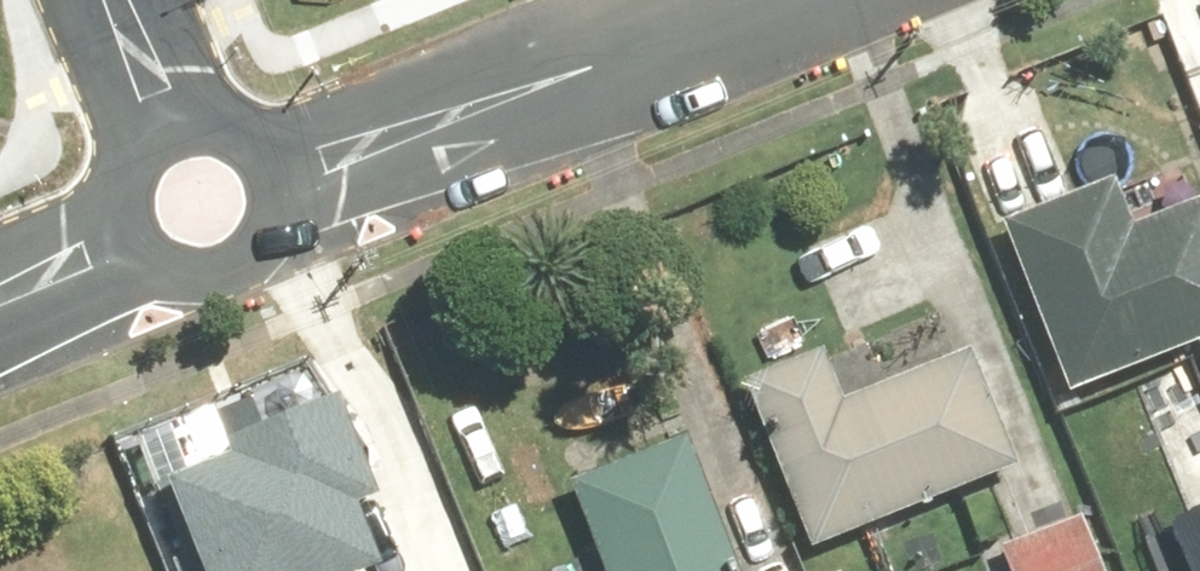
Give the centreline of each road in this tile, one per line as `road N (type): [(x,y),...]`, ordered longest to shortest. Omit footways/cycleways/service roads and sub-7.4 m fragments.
road 1 (residential): [(290,174),(713,0)]
road 2 (residential): [(290,174),(290,218),(279,242),(239,275),(189,281),(165,273),(129,239)]
road 3 (residential): [(129,239),(117,187),(124,161),(138,138),(172,114)]
road 4 (residential): [(172,114),(235,112),(276,143),(290,174)]
road 5 (residential): [(0,292),(129,239)]
road 6 (residential): [(127,0),(172,114)]

